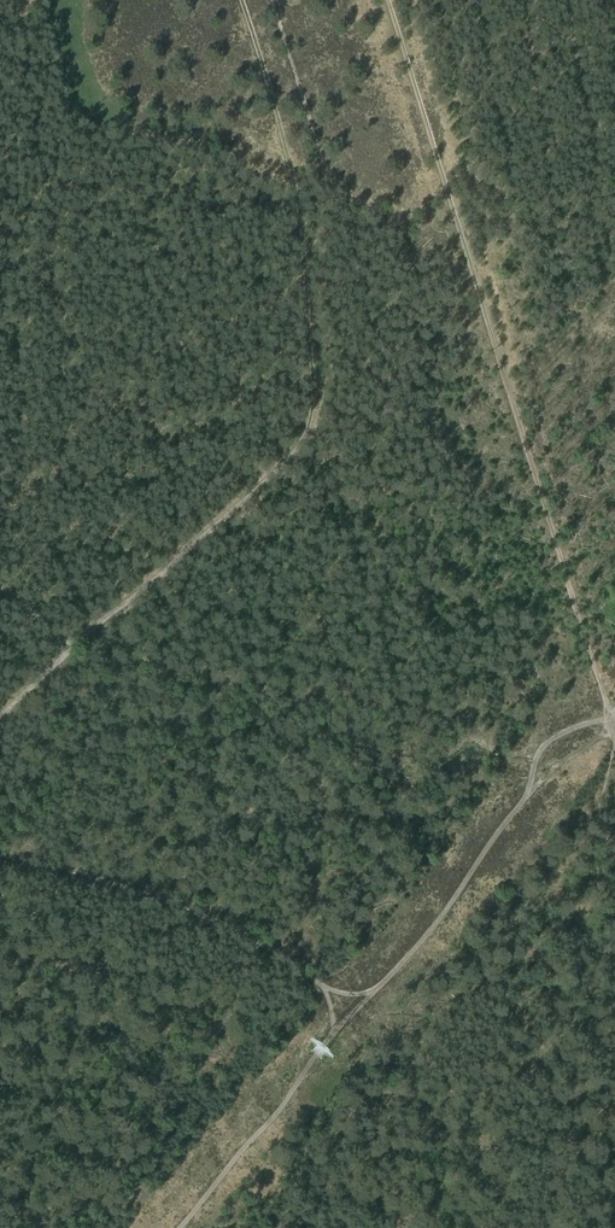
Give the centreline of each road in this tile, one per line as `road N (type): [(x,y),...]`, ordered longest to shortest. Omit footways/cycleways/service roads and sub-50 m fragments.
road 1 (track): [(241,0),(299,219),(308,425),(271,476),(0,716)]
road 2 (track): [(614,733),(383,0)]
road 3 (track): [(176,1227),(452,899),(509,817),(614,717)]
road 4 (track): [(0,855),(227,925),(323,987),(369,995)]

